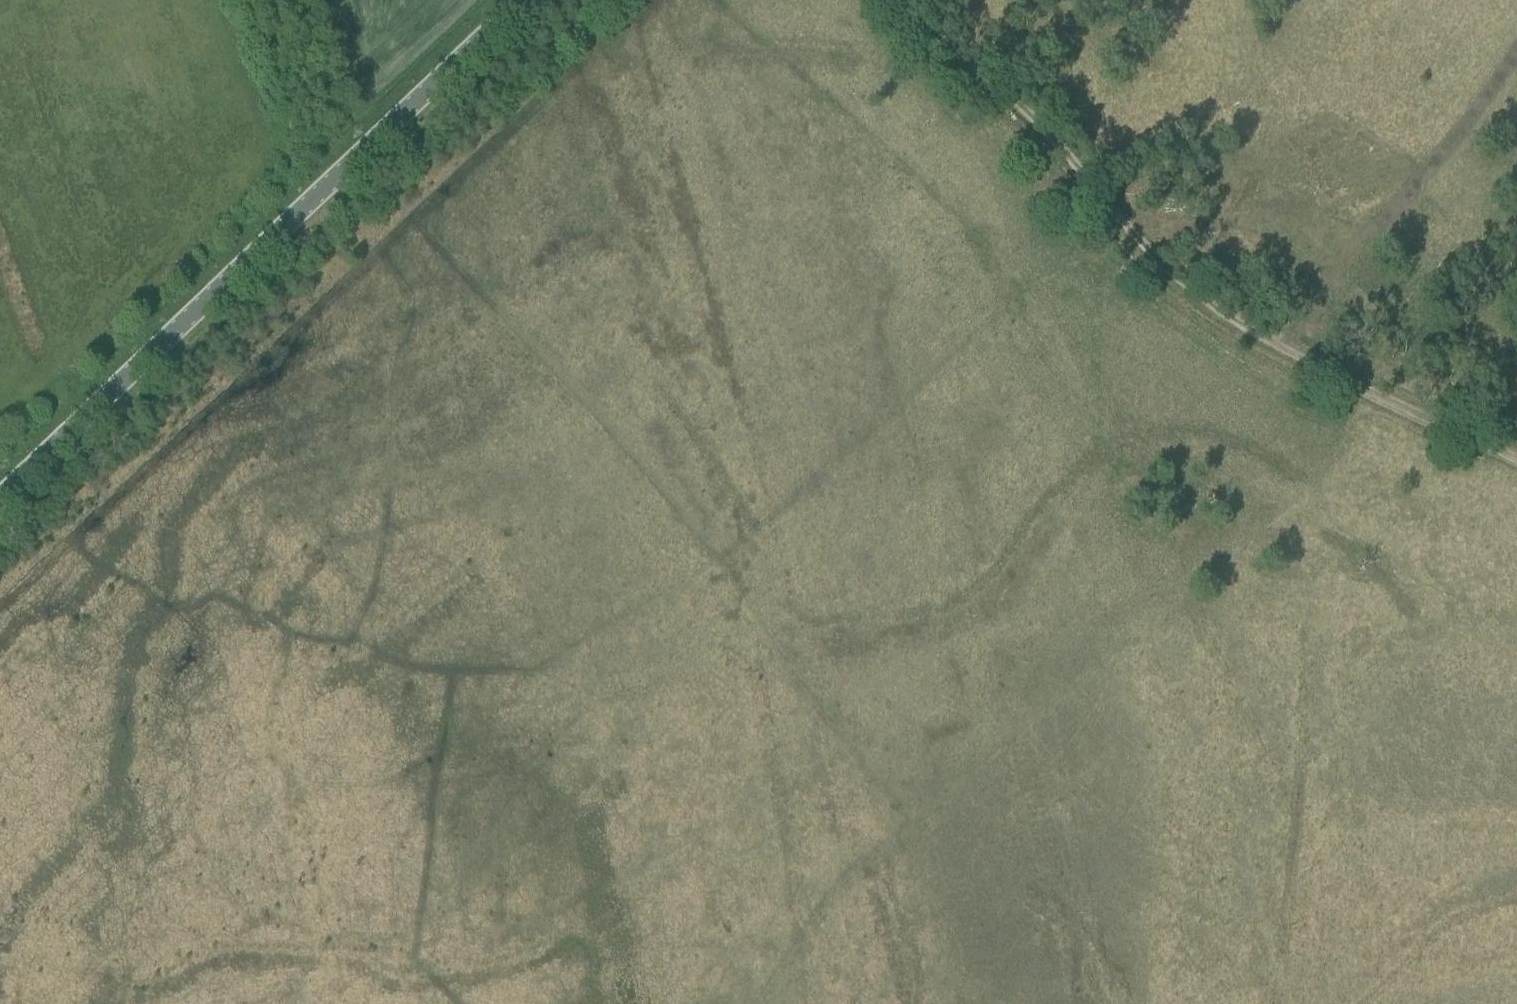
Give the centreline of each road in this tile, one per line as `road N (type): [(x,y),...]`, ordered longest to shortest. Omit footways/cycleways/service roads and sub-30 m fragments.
road 1 (tertiary): [(0,506),(533,0)]

